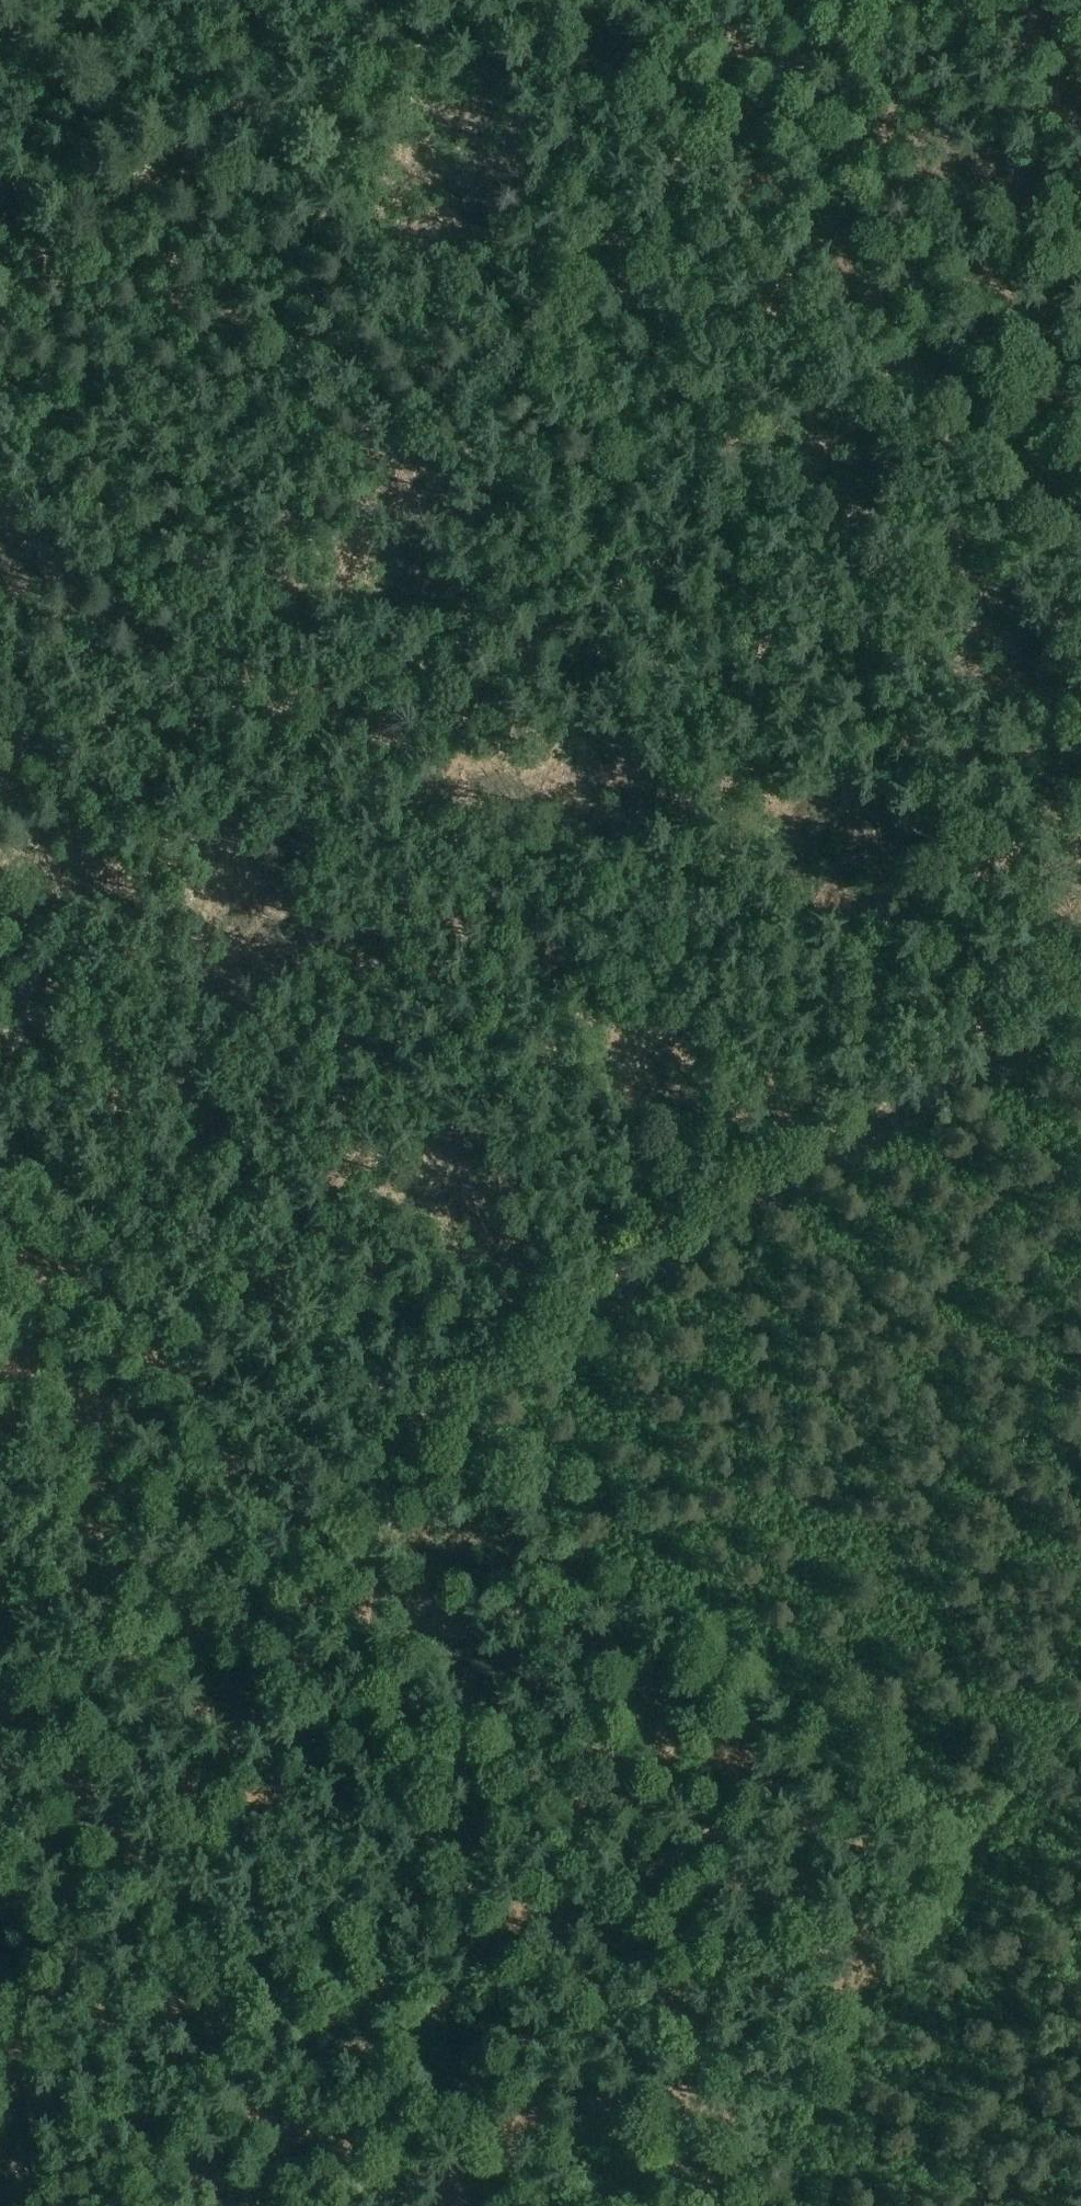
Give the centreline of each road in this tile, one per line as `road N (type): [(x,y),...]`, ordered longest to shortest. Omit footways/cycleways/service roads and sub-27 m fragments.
road 1 (track): [(1080,995),(927,1067),(681,1227),(105,1672),(0,1739)]
road 2 (track): [(1080,531),(777,193),(572,0)]
road 3 (track): [(404,0),(152,189),(0,324)]
road 4 (track): [(358,1471),(0,1121)]
road 5 (track): [(971,1839),(688,2205)]
road 6 (track): [(1080,1683),(971,1839)]

